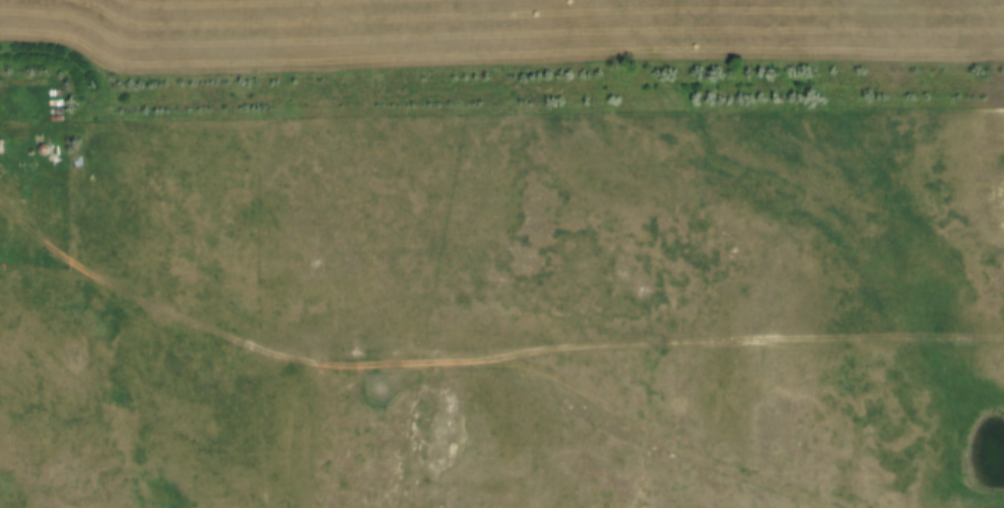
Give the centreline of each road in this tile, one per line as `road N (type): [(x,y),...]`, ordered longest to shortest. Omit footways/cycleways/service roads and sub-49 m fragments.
road 1 (track): [(17,206),(78,266),(175,322),(317,364),(517,363),(711,464),(832,507)]
road 2 (track): [(259,351),(1003,346)]

